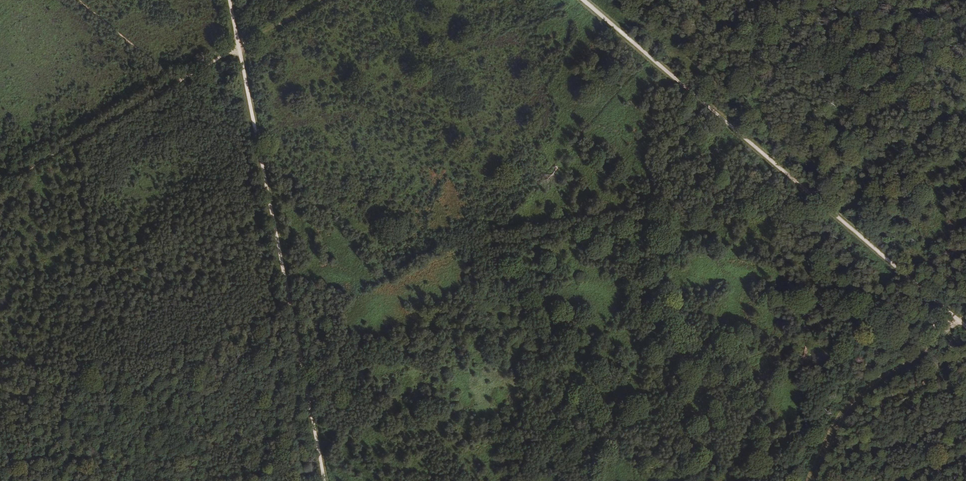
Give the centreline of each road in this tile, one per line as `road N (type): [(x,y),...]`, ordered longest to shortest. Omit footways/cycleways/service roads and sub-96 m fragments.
road 1 (track): [(581,0),(965,329)]
road 2 (track): [(323,480),(230,0)]

